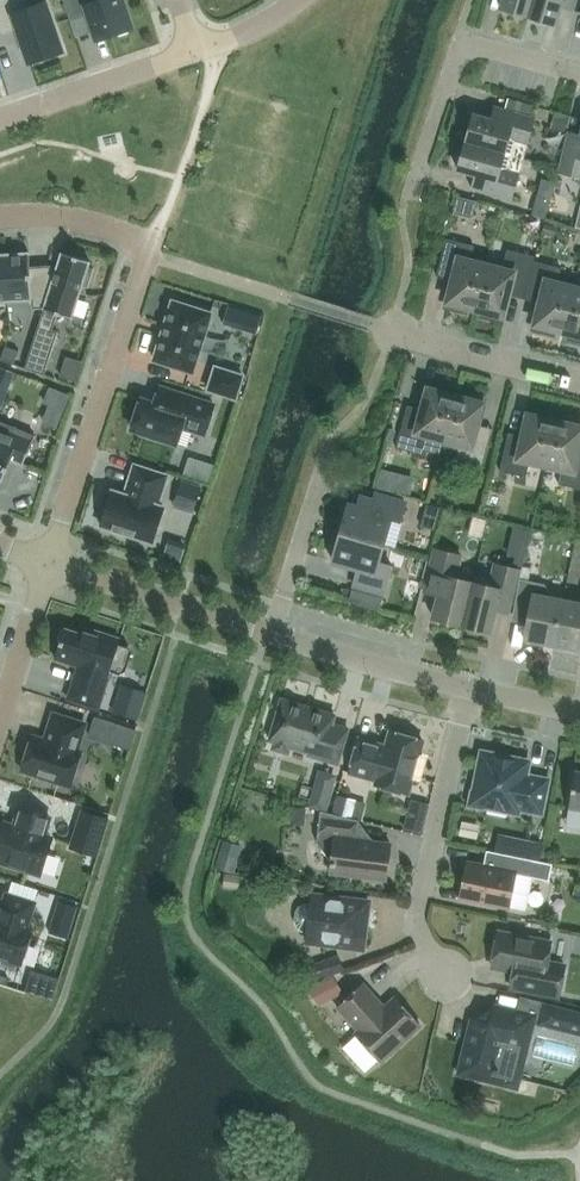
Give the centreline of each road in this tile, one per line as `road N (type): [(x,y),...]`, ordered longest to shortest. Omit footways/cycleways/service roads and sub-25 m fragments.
road 1 (residential): [(0,217),(73,221),(153,243),(64,517)]
road 2 (residential): [(446,977),(416,924),(469,689)]
road 3 (residential): [(409,199),(463,40),(579,74)]
road 4 (residential): [(0,119),(195,53)]
road 5 (residential): [(469,689),(272,634)]
road 6 (residential): [(579,381),(397,333)]
road 7 (residential): [(272,634),(95,578)]
road 8 (residential): [(272,634),(322,477)]
road 9 (residential): [(0,718),(50,564)]

